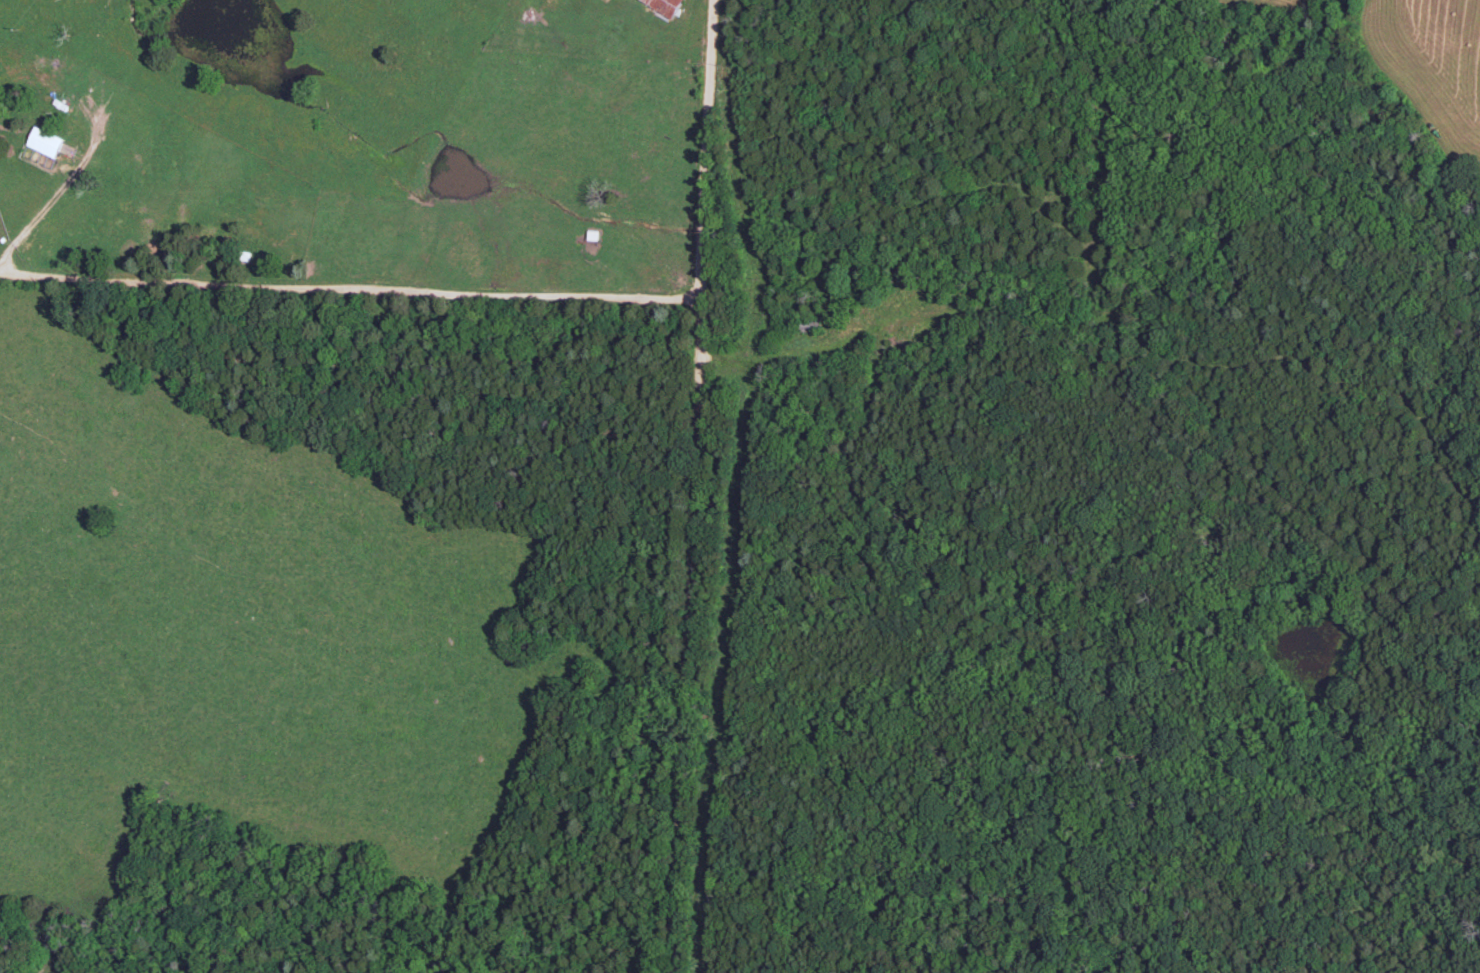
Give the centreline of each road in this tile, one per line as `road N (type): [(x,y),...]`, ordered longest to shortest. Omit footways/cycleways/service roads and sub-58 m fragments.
road 1 (residential): [(661,972),(746,0)]
road 2 (residential): [(663,910),(54,874),(0,863)]
road 3 (residential): [(0,58),(457,0)]

